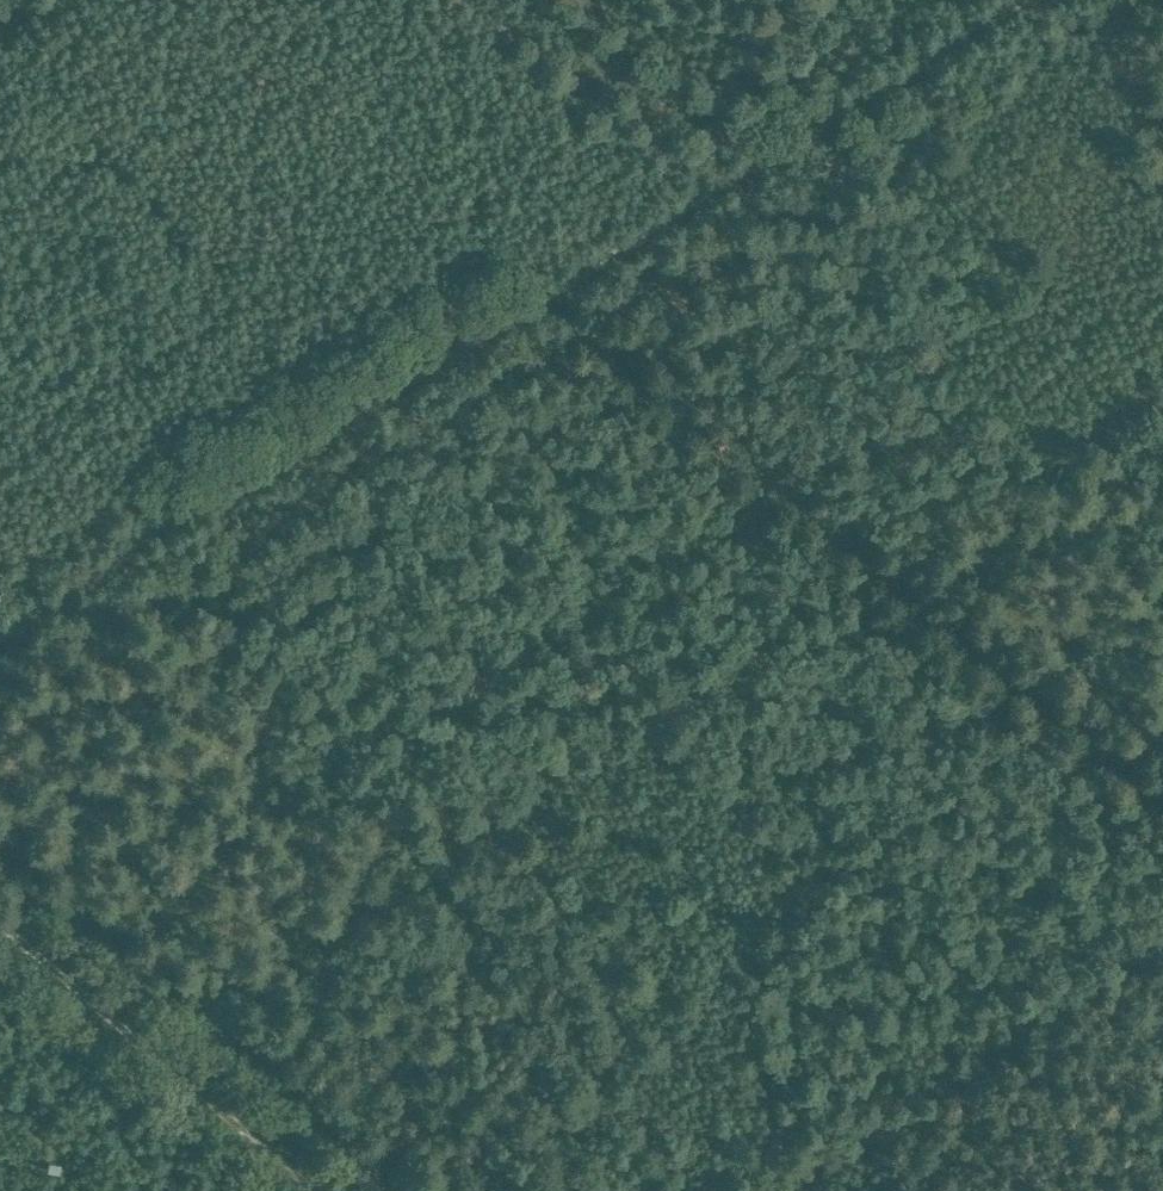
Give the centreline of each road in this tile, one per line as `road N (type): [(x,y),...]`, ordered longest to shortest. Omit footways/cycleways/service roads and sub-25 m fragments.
road 1 (track): [(0,632),(1025,0)]
road 2 (track): [(331,1190),(0,916)]

